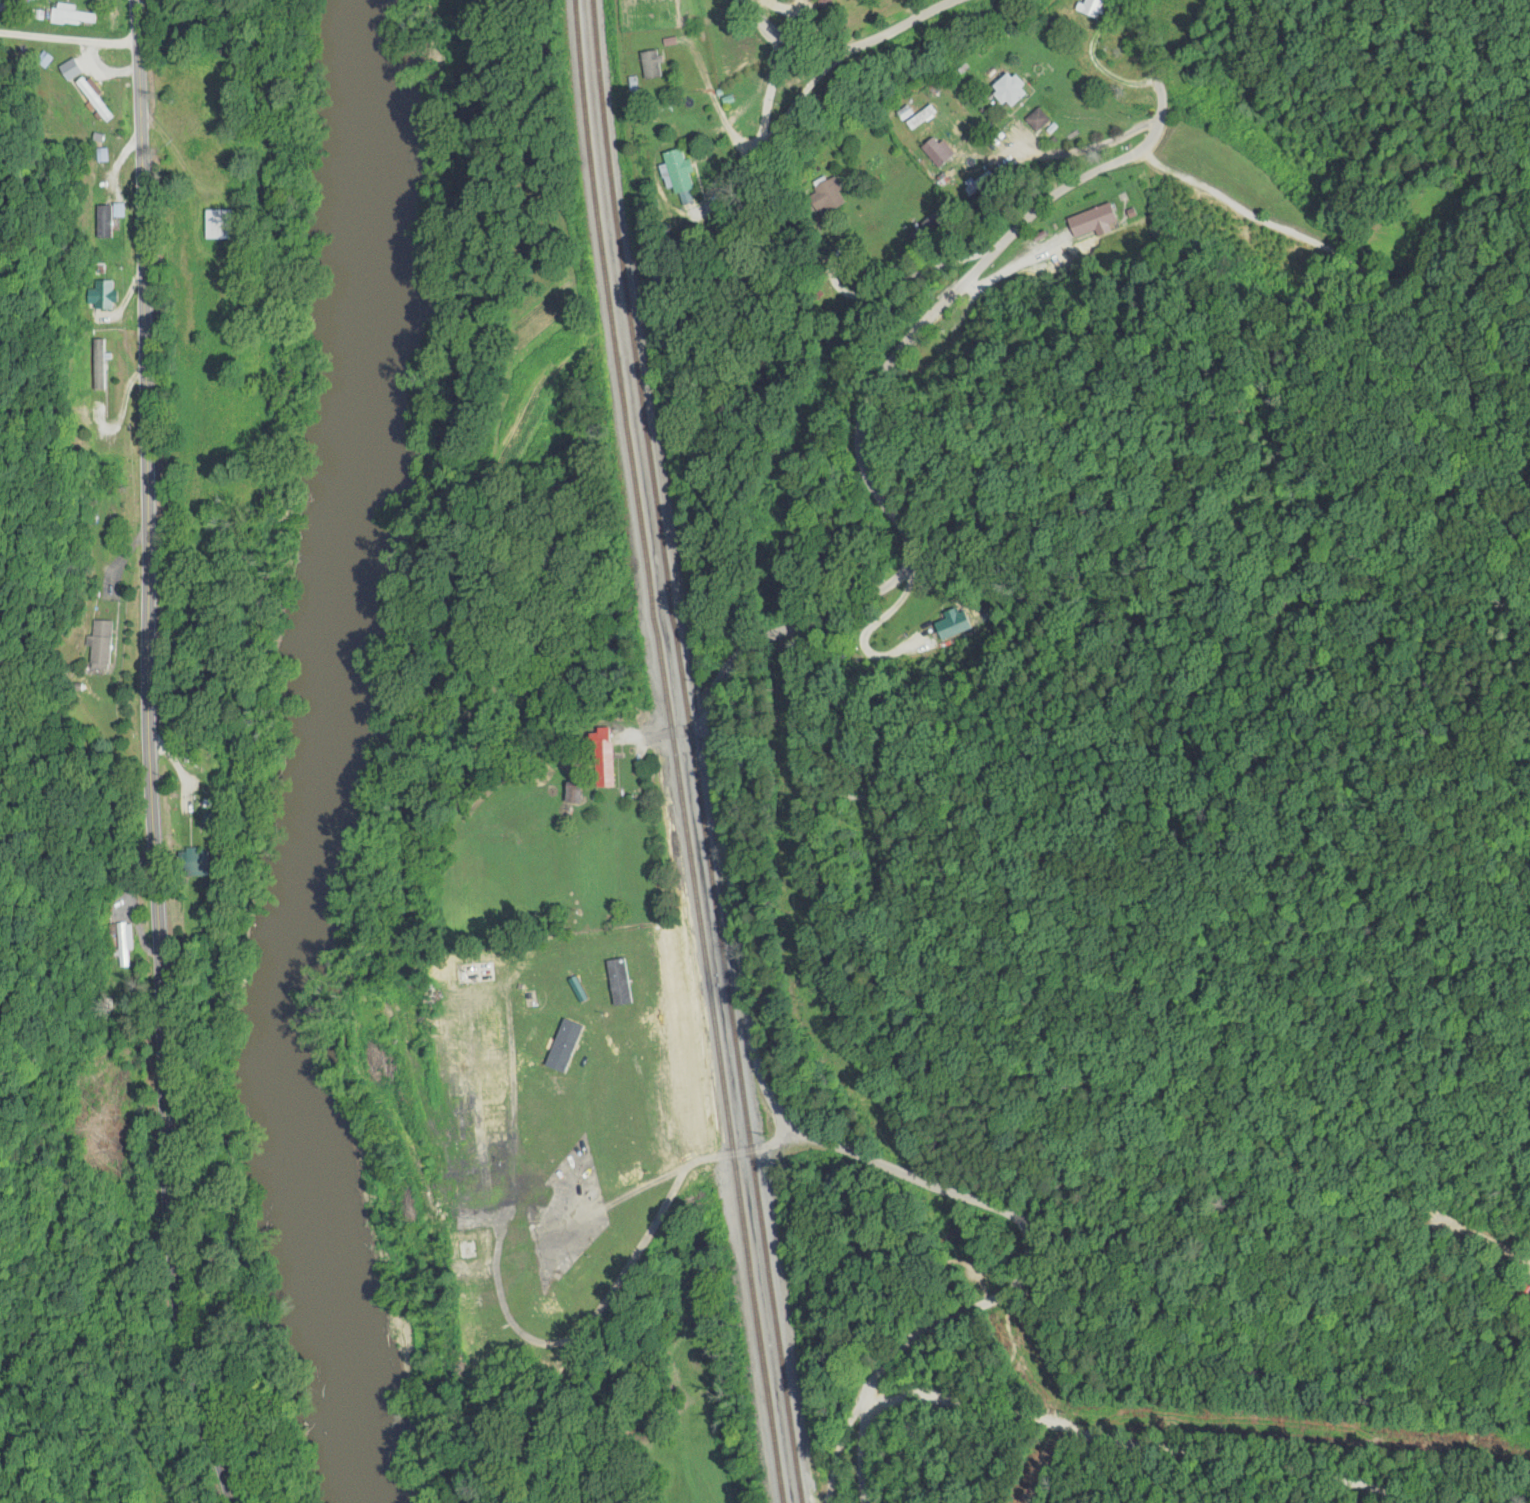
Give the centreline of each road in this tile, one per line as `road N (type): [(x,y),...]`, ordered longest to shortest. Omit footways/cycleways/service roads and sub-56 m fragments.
road 1 (residential): [(994,1386),(1022,1295),(1015,1231),(986,1176),(875,1118),(833,1066),(805,762),(816,723),(887,650),(939,616),(943,536),(926,501),(934,431),(969,376),(1152,230),(1178,184),(1167,120),(1124,41),(967,36),(887,75),(838,45),(835,0)]
road 2 (secondary): [(232,1502),(186,1345),(172,1248),(149,729),(135,0)]
road 3 (residential): [(994,1386),(1043,1429),(1371,1502)]
road 4 (residential): [(867,1502),(864,1415),(956,1380),(994,1386)]

